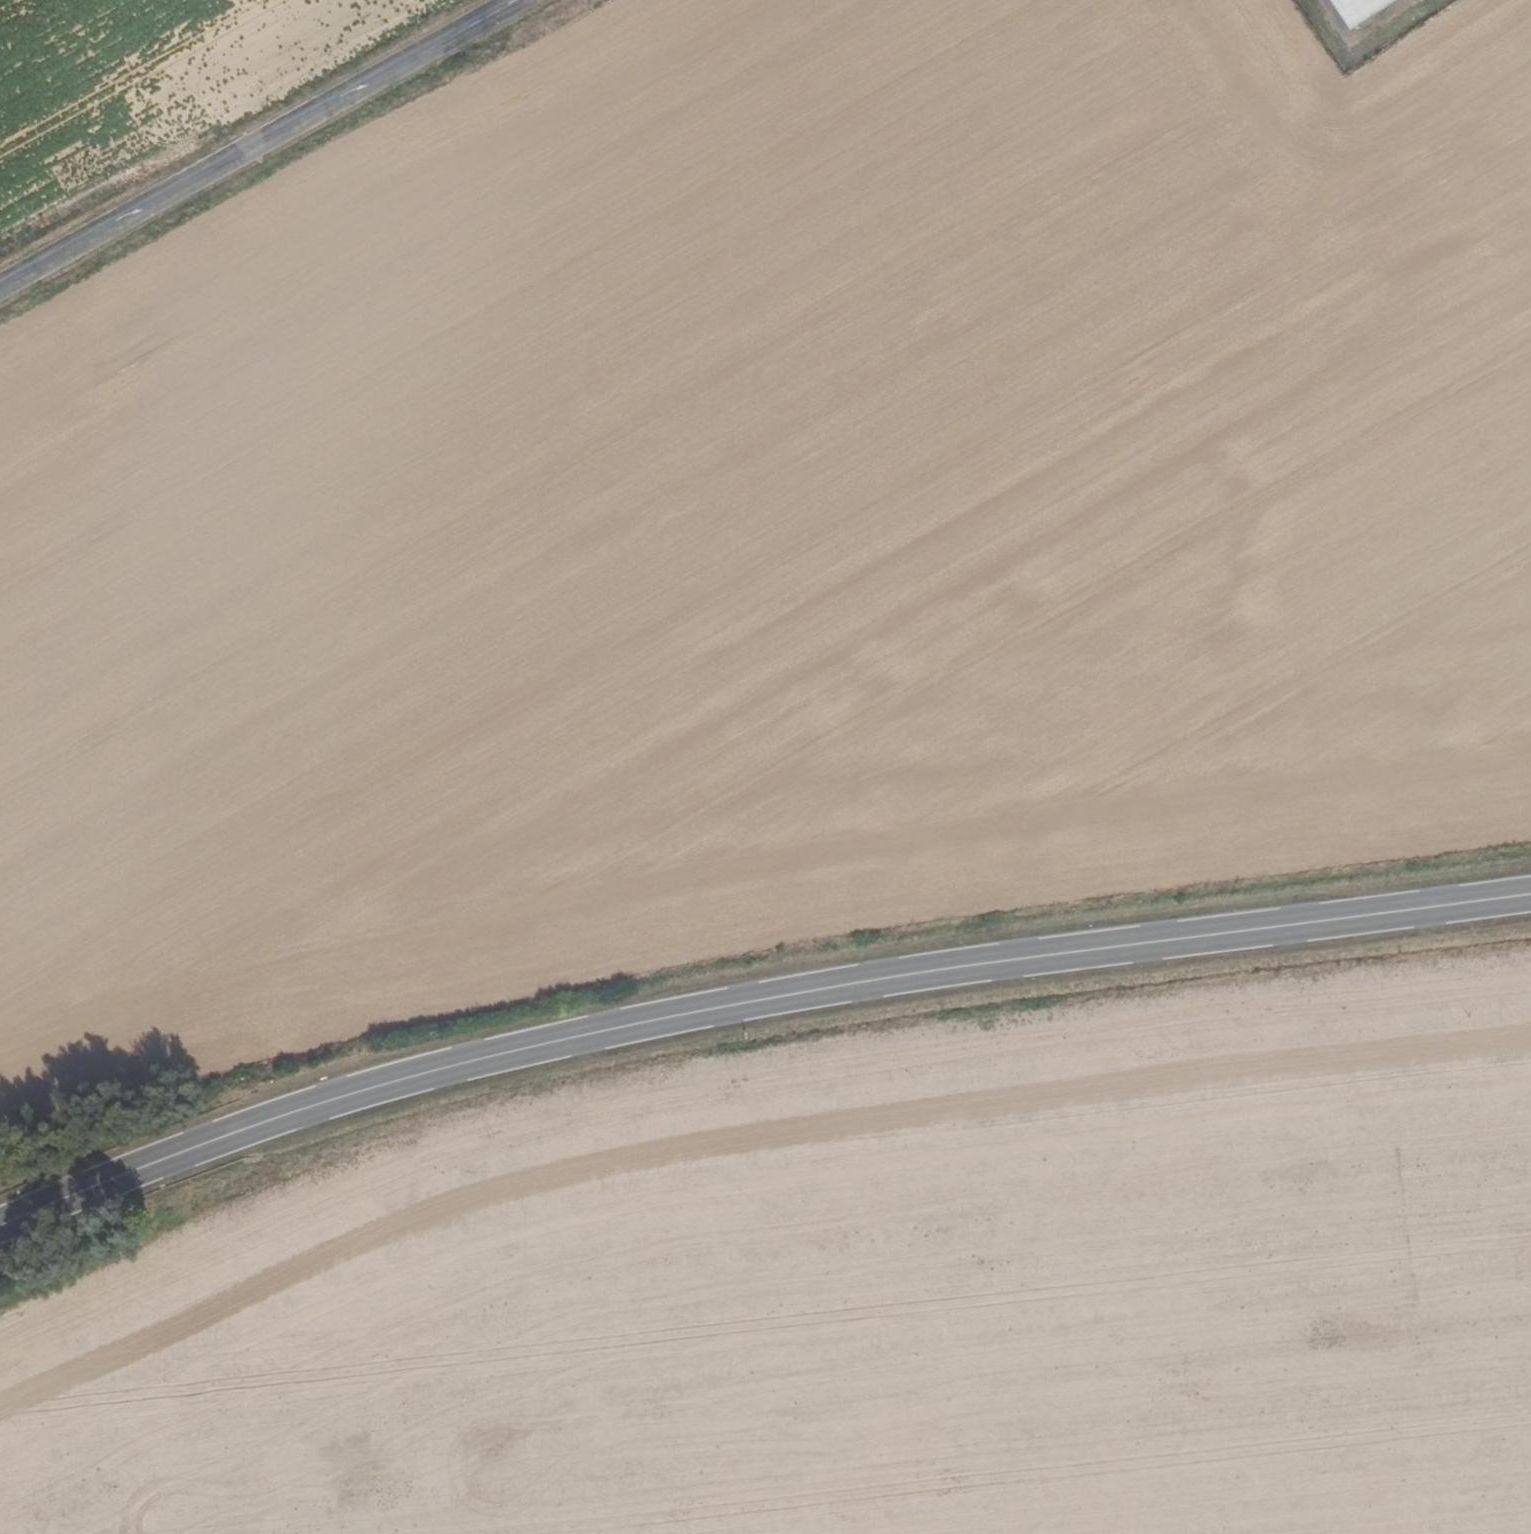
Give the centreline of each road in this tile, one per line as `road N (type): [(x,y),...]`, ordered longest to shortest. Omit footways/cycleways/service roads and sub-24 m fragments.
road 1 (tertiary): [(1530,896),(857,984),(538,1046),(250,1129),(0,1229)]
road 2 (tertiary): [(0,291),(526,0)]

